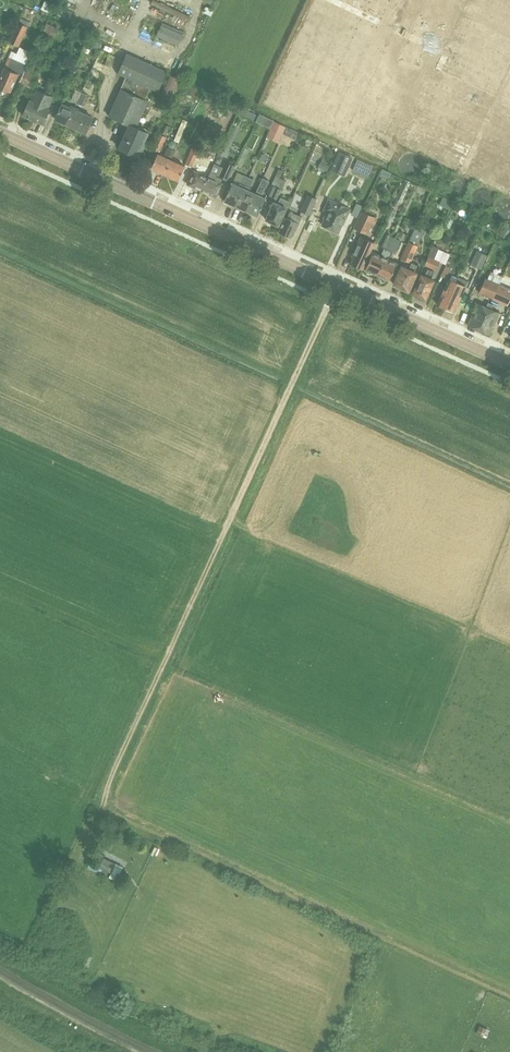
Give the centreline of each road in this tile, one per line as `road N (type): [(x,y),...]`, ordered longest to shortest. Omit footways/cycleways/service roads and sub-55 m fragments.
road 1 (track): [(336,286),(106,801),(122,818),(509,995)]
road 2 (residential): [(509,364),(0,133)]

